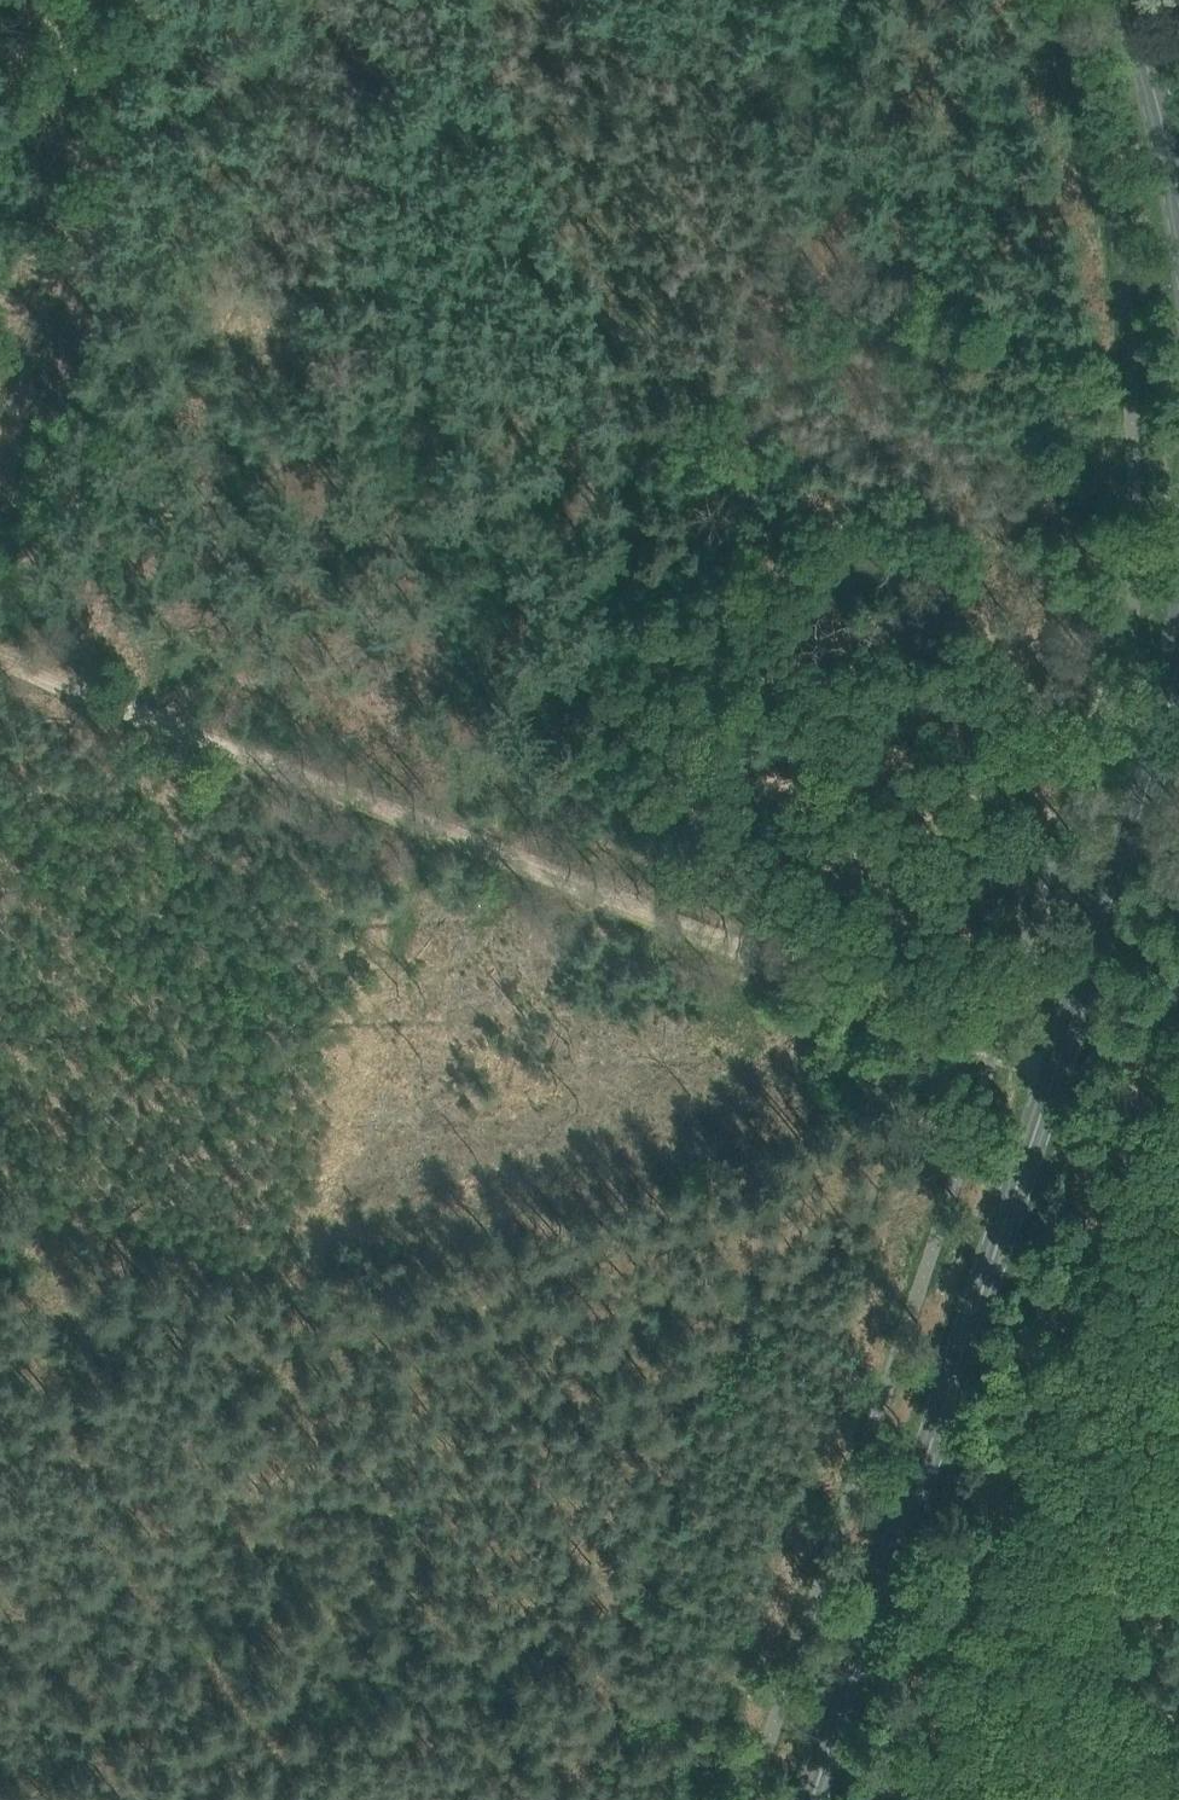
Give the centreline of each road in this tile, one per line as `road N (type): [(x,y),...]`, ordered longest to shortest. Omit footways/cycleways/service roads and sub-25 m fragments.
road 1 (secondary): [(812,1799),(1136,833),(1178,662)]
road 2 (track): [(993,1054),(0,653)]
road 3 (secondary): [(1178,183),(1131,0)]

